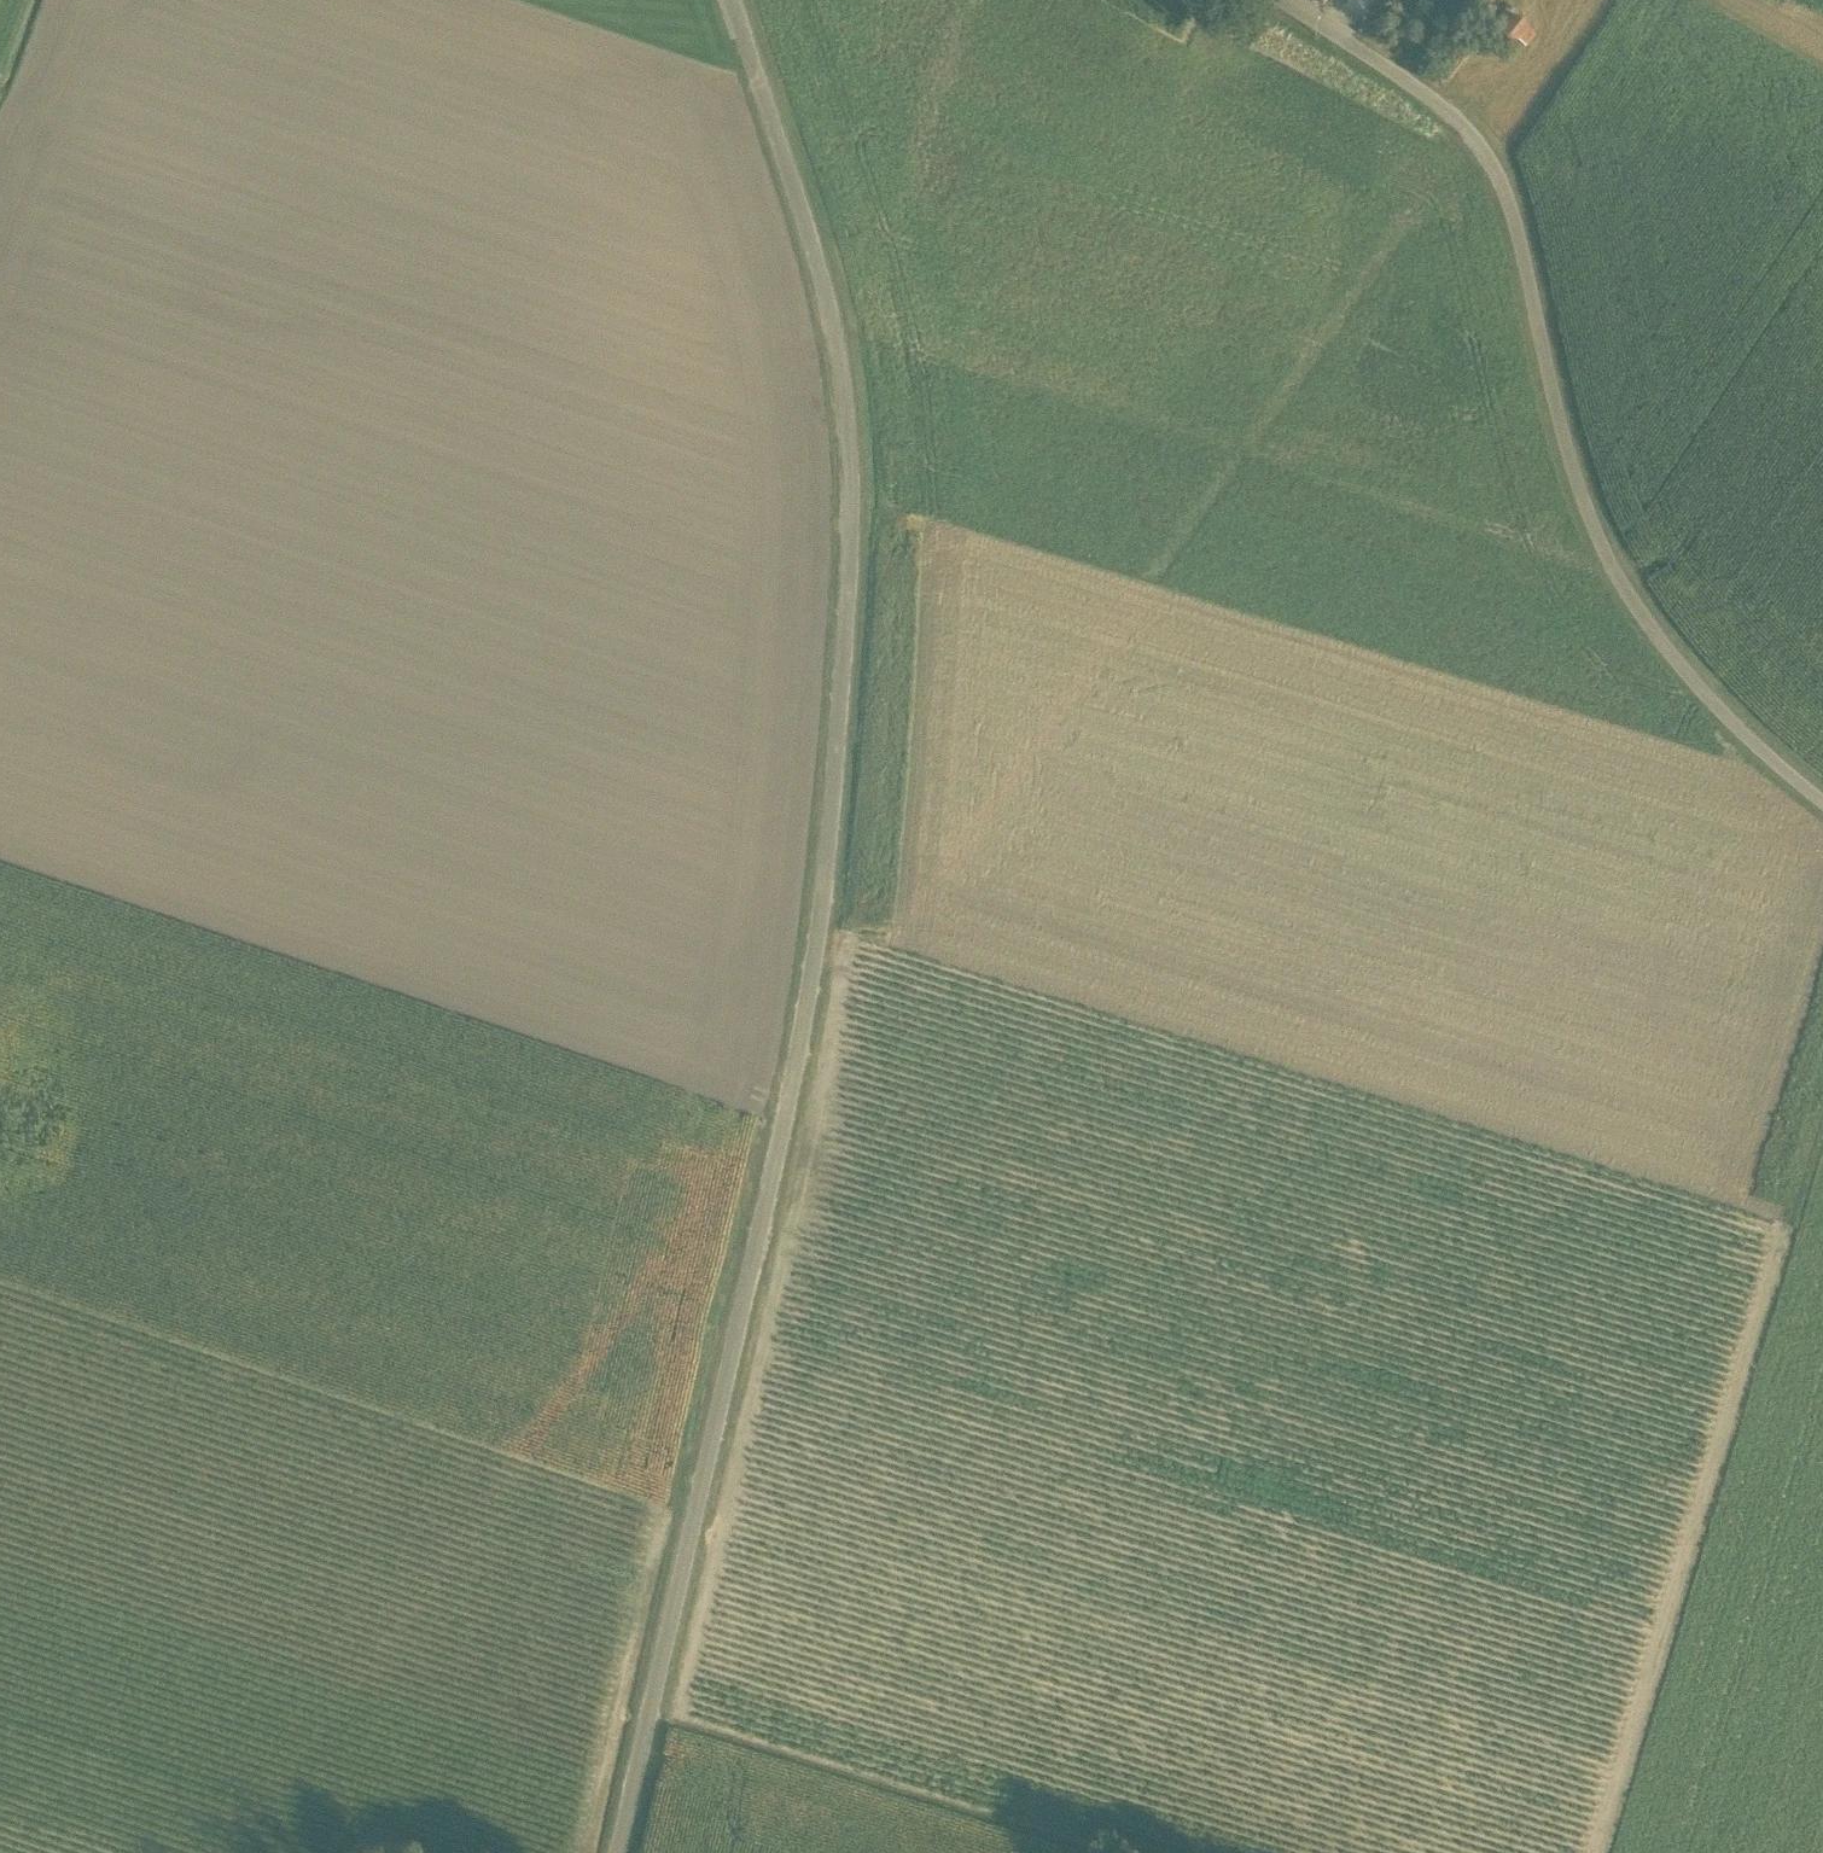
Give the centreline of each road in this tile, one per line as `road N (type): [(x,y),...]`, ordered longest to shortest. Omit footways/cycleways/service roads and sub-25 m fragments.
road 1 (unclassified): [(629,1852),(796,1141),(832,925),(860,571),(852,404),(817,254),(726,0)]
road 2 (unclassified): [(1822,802),(1760,751),(1652,627),(1602,539),(1577,480),(1493,164),(1449,111),(1273,0)]

